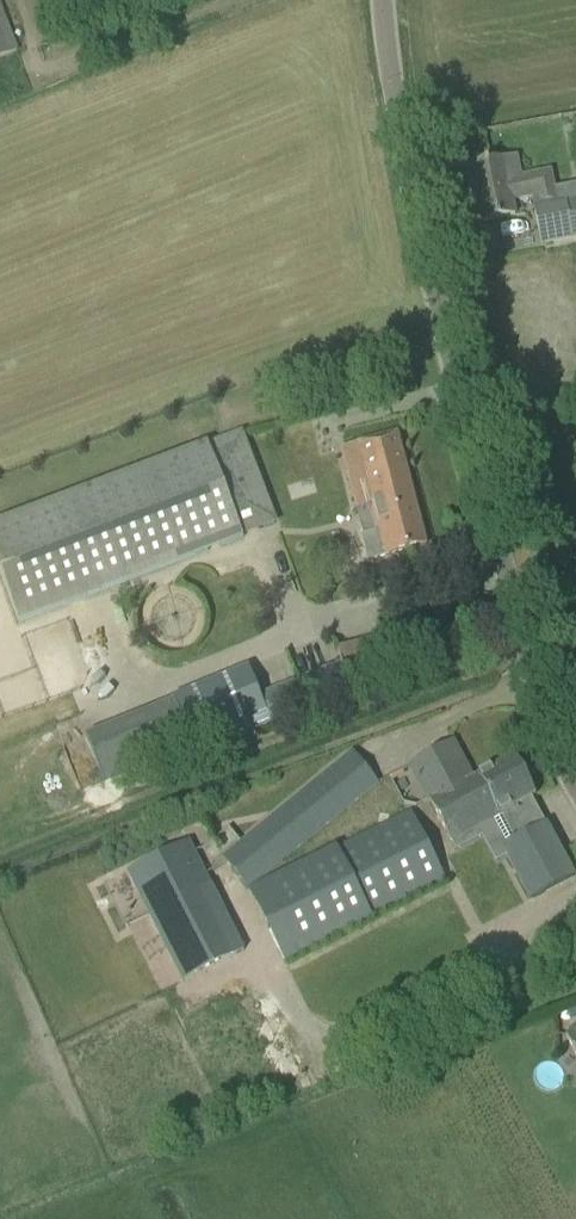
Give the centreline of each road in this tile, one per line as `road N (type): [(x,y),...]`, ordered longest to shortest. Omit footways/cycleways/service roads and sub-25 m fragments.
road 1 (unclassified): [(575,782),(530,674),(435,334),(394,118),(384,0)]

